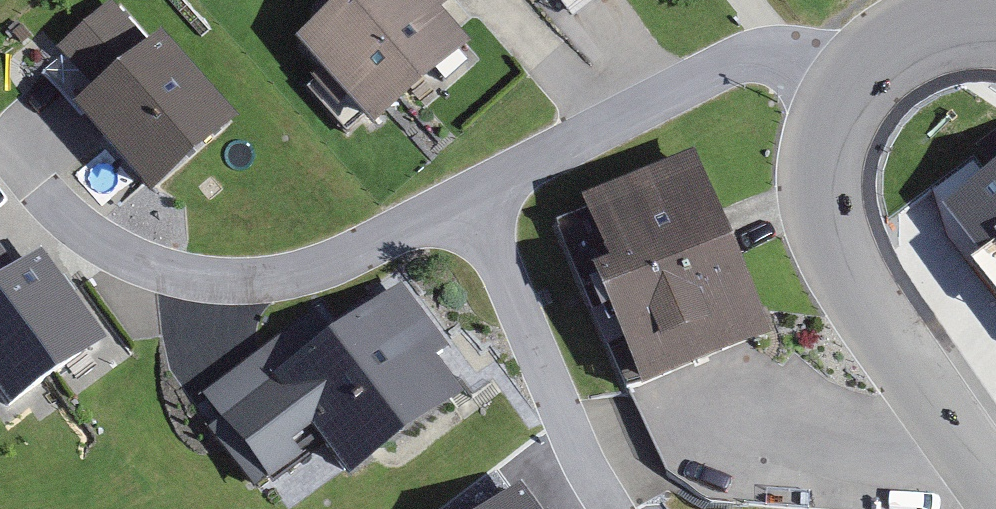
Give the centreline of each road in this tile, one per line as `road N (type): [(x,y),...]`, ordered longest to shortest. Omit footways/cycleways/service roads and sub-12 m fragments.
road 1 (residential): [(0,142),(85,233),(177,274),(241,279),(314,271),(759,51),(798,59),(856,87)]
road 2 (tertiary): [(856,87),(833,122),(829,209),(876,320),(995,485)]
road 3 (tertiary): [(995,27),(972,23),(895,47),(856,87)]

